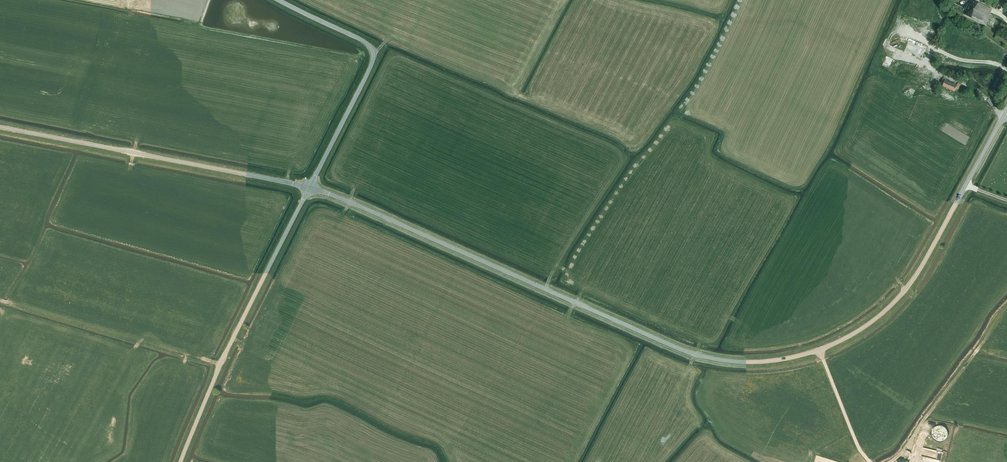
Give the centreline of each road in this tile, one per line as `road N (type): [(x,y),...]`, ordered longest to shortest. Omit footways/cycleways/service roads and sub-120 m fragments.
road 1 (tertiary): [(310,188),(679,349),(772,361),(843,339),(899,297),(1006,109)]
road 2 (tertiary): [(310,188),(0,127)]
road 3 (unclassified): [(181,461),(310,188)]
road 4 (unclassified): [(310,188),(373,54),(364,41),(278,0)]
road 5 (track): [(891,461),(988,335)]

